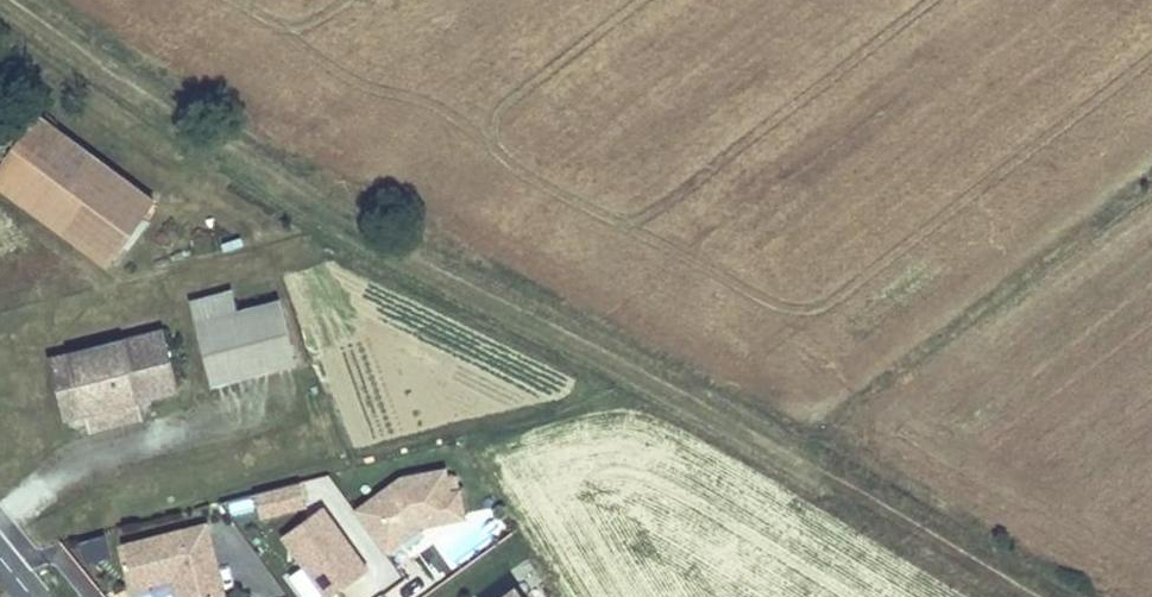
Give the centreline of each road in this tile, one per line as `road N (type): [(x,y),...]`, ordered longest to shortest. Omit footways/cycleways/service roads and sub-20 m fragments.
road 1 (track): [(1033,596),(506,303),(322,215),(9,0)]

